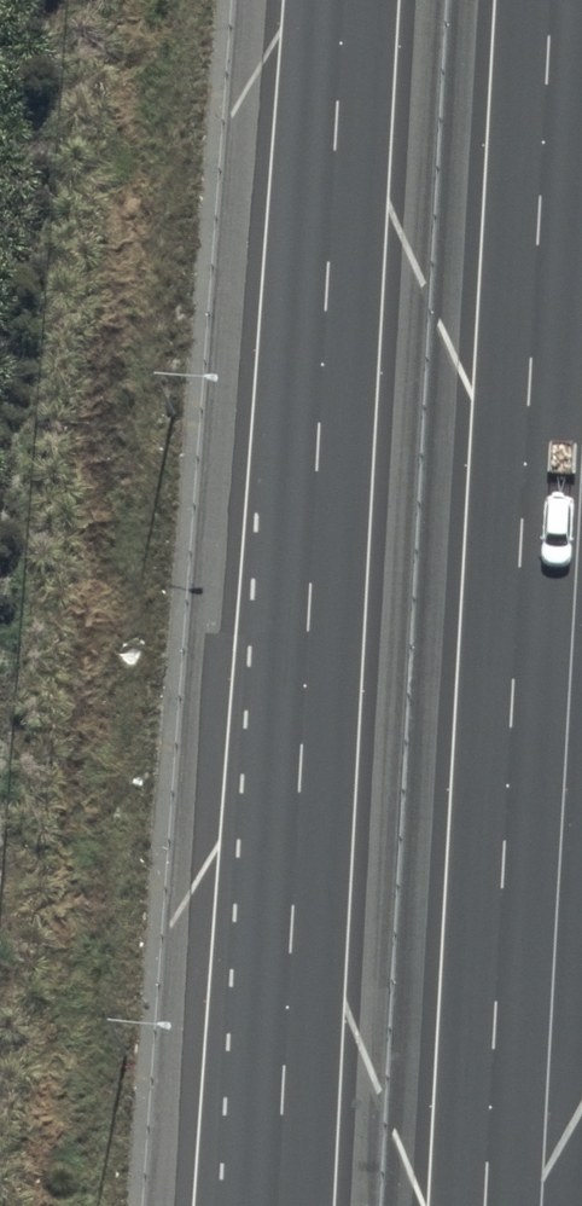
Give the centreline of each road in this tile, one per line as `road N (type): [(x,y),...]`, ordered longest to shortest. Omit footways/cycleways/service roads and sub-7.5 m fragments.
road 1 (motorway): [(277,1205),(342,0)]
road 2 (motorway): [(550,0),(489,1119)]

